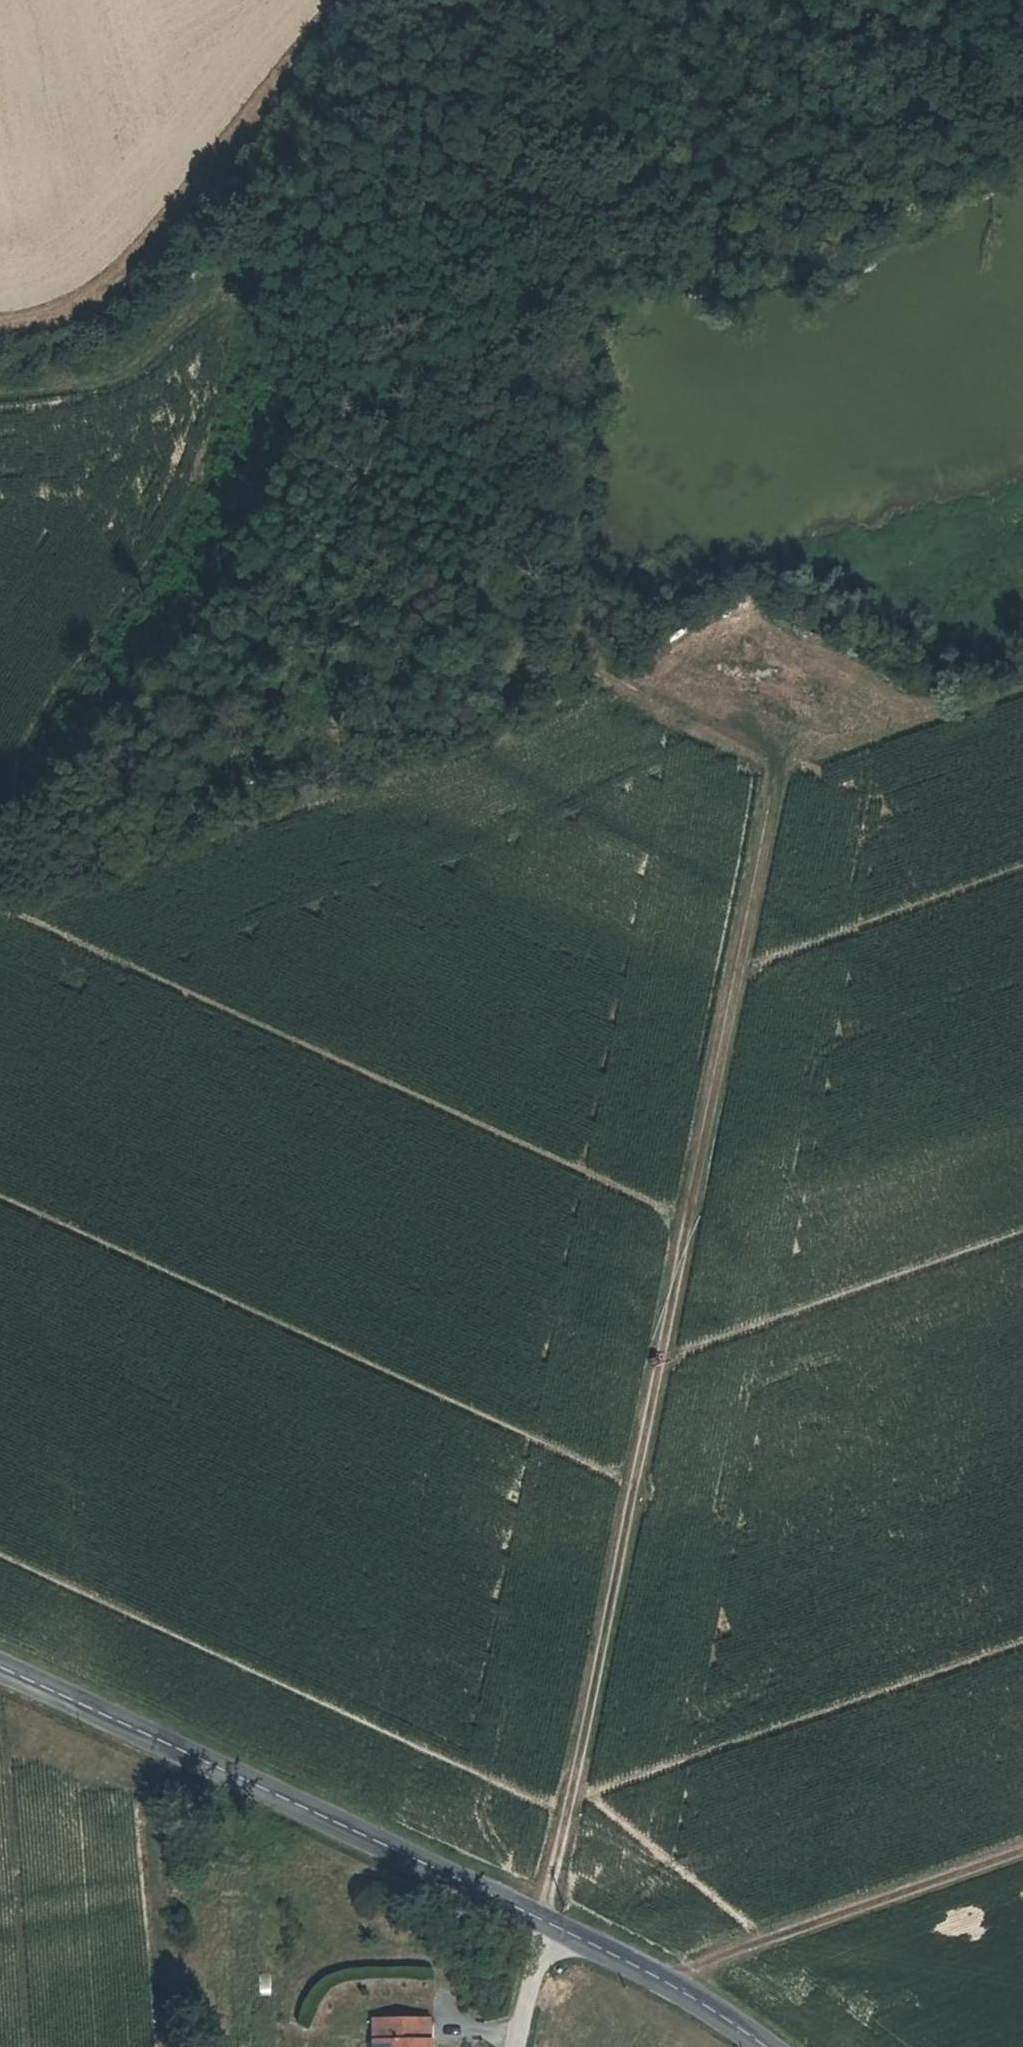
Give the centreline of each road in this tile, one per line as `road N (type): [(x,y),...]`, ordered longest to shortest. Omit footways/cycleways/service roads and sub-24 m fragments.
road 1 (track): [(540,1921),(787,757),(820,731),(909,729),(1022,692)]
road 2 (tertiary): [(540,1921),(0,1676)]
road 3 (tertiary): [(749,2046),(540,1921)]
road 4 (residential): [(540,1921),(515,2046)]

